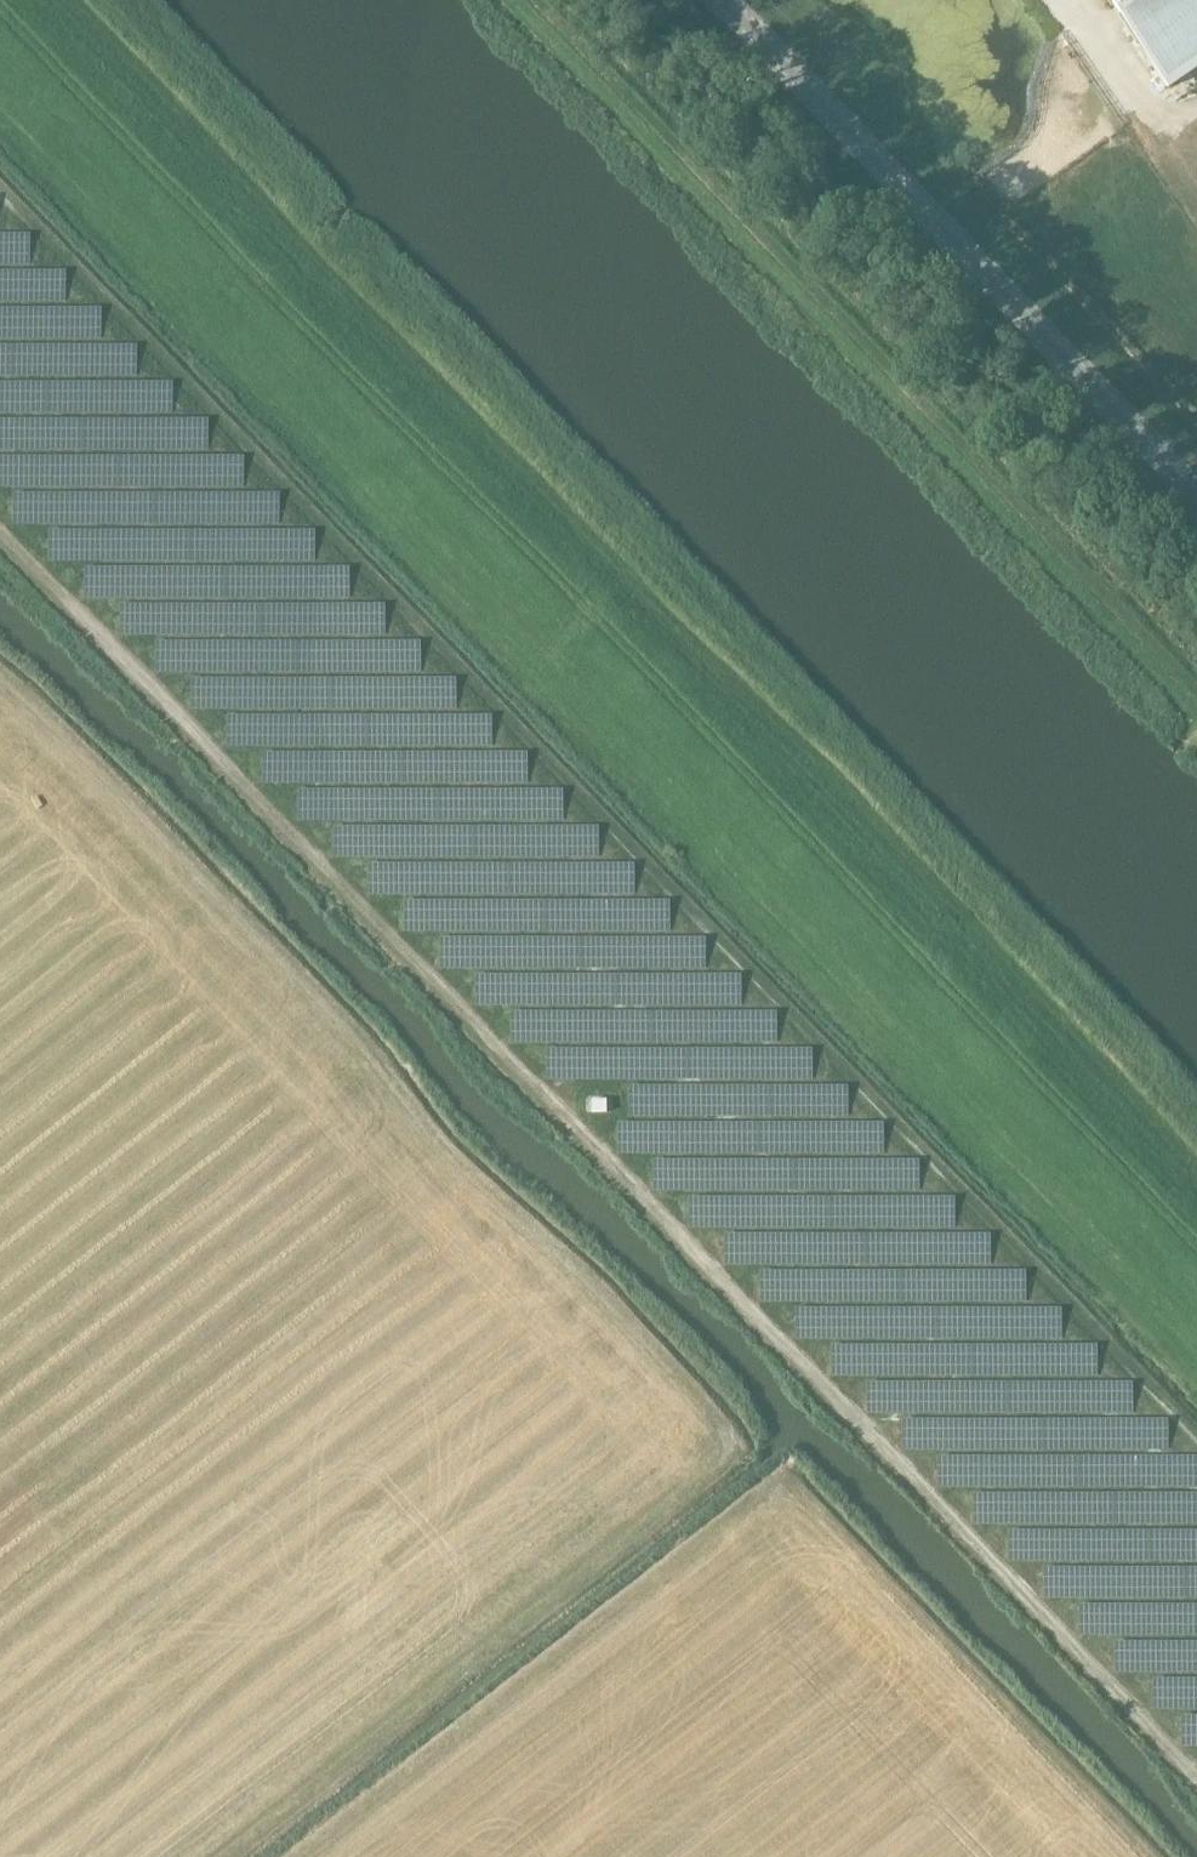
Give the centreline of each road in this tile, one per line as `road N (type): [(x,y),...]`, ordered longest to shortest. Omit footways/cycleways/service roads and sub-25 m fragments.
road 1 (secondary): [(1196,516),(704,0)]

